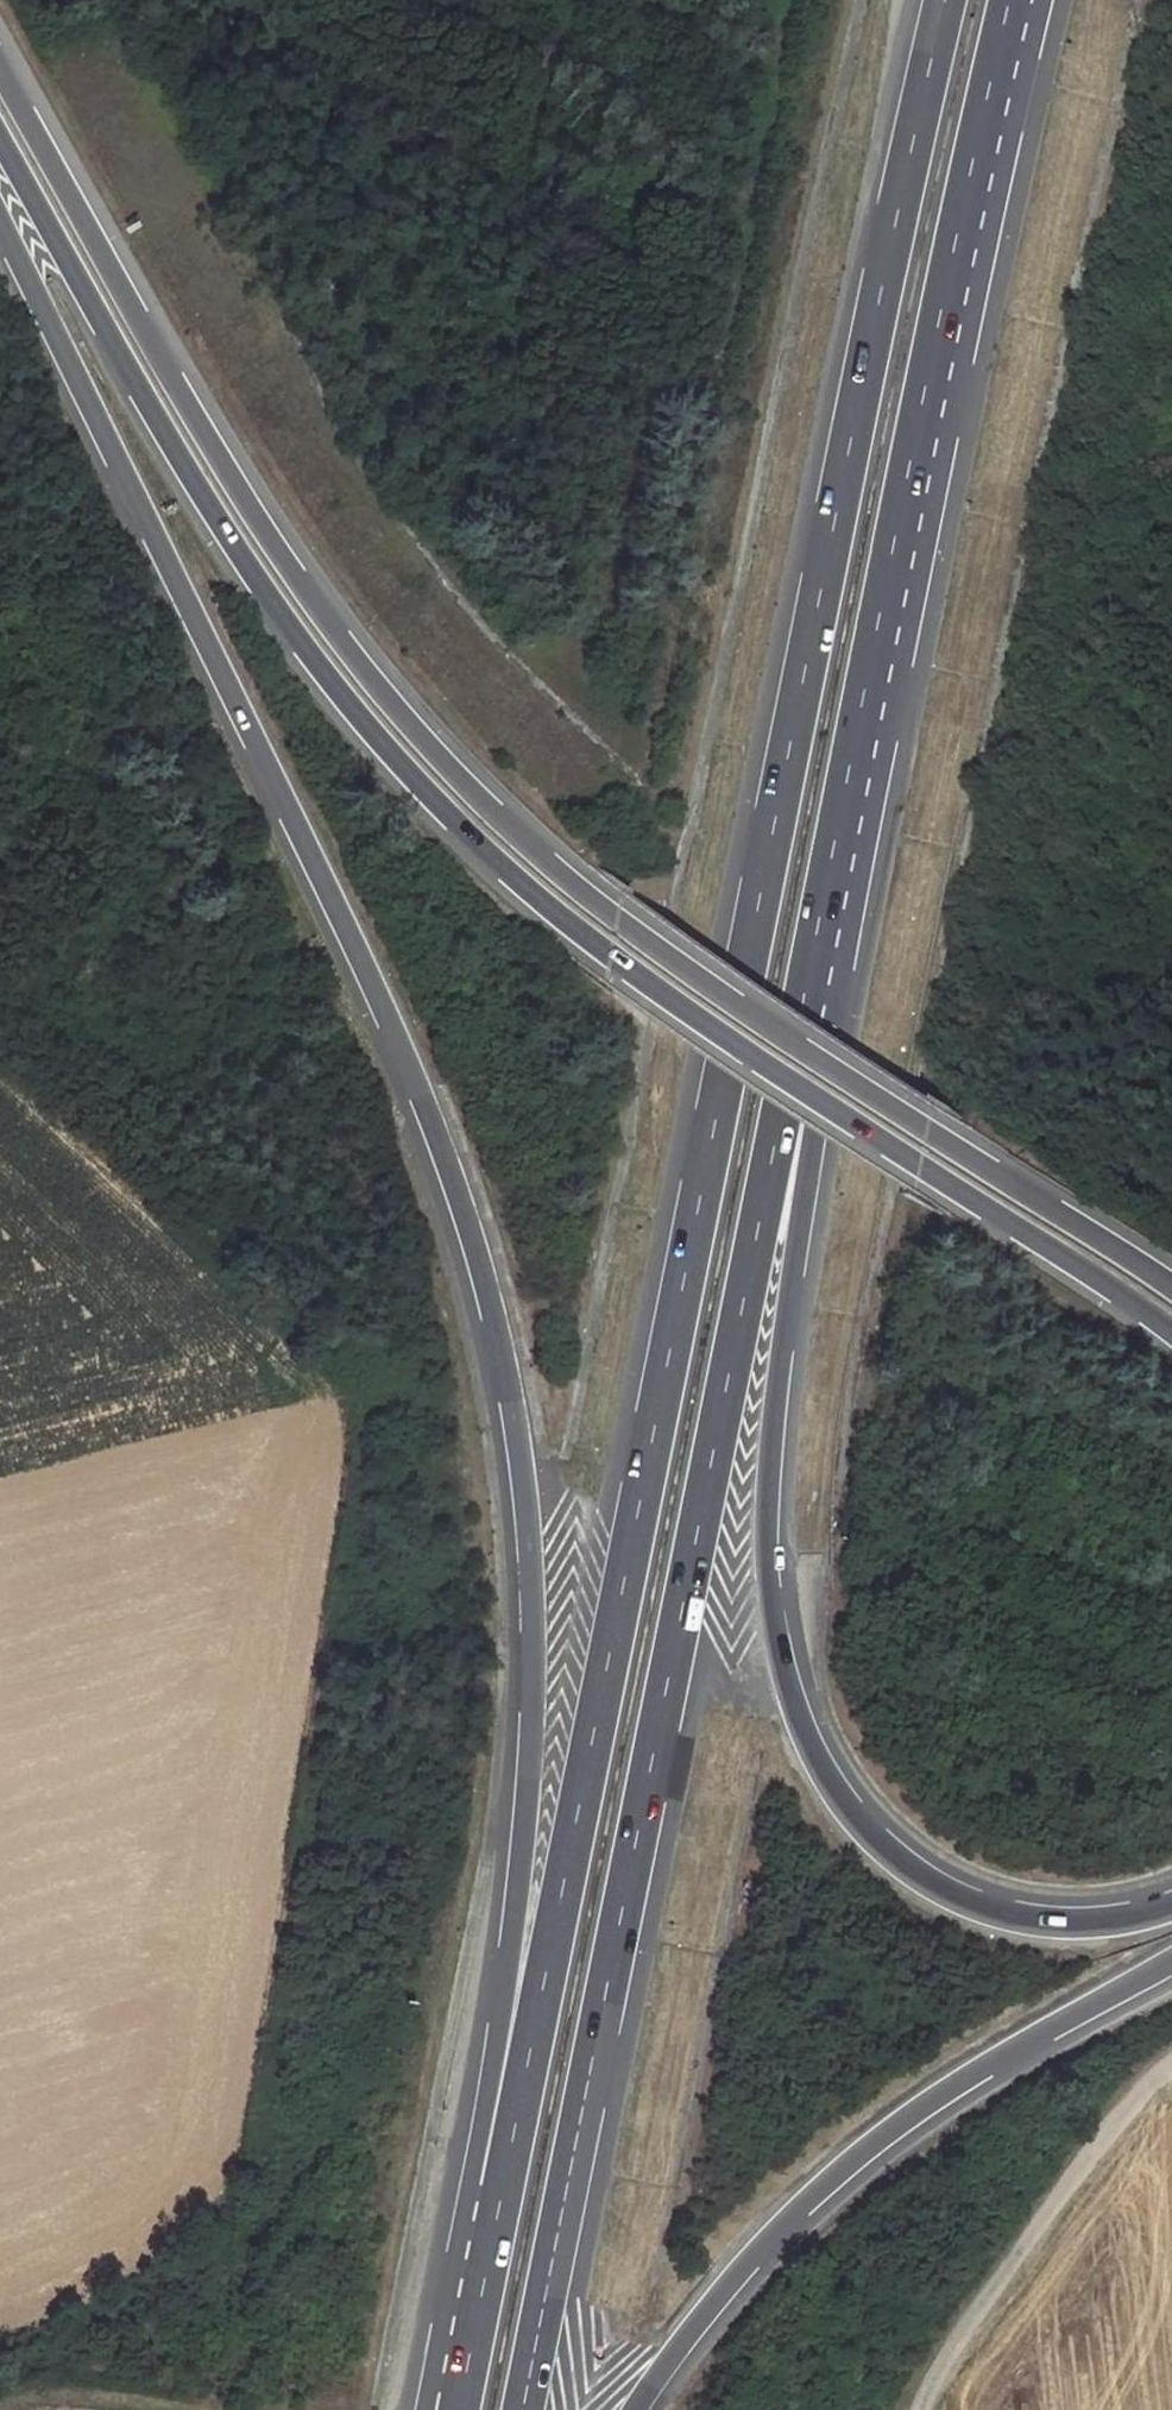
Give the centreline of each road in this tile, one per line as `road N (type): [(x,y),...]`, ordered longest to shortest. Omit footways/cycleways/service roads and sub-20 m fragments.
road 1 (motorway): [(943,0),(498,2198)]
road 2 (trunk): [(0,210),(393,1016),(492,1298),(516,1399),(536,1625),(523,1847),(485,2117),(498,2198)]
road 3 (trunk): [(1171,1289),(651,951),(495,819),(344,646),(278,551),(186,403),(0,66)]
road 4 (motorway): [(520,2409),(798,1027)]
road 5 (trunk): [(0,133),(187,473),(336,698),(543,910),(637,988),(812,1099)]
road 6 (trunk): [(1171,1905),(1112,1921),(1034,1918),(944,1891),(870,1835),(828,1784),(790,1708),(772,1615),(766,1486),(777,1360),(816,1124),(812,1099)]
road 7 (motorway): [(798,1027),(1011,0)]
road 8 (trunk): [(635,2409),(734,2278),(867,2147),(943,2091),(1171,1957)]
road 9 (trunk): [(812,1099),(1107,1286),(1171,1336)]
road 10 (track): [(1171,2065),(1132,2093),(950,2348),(925,2409)]
road 11 (motorway): [(498,2198),(458,2409)]

